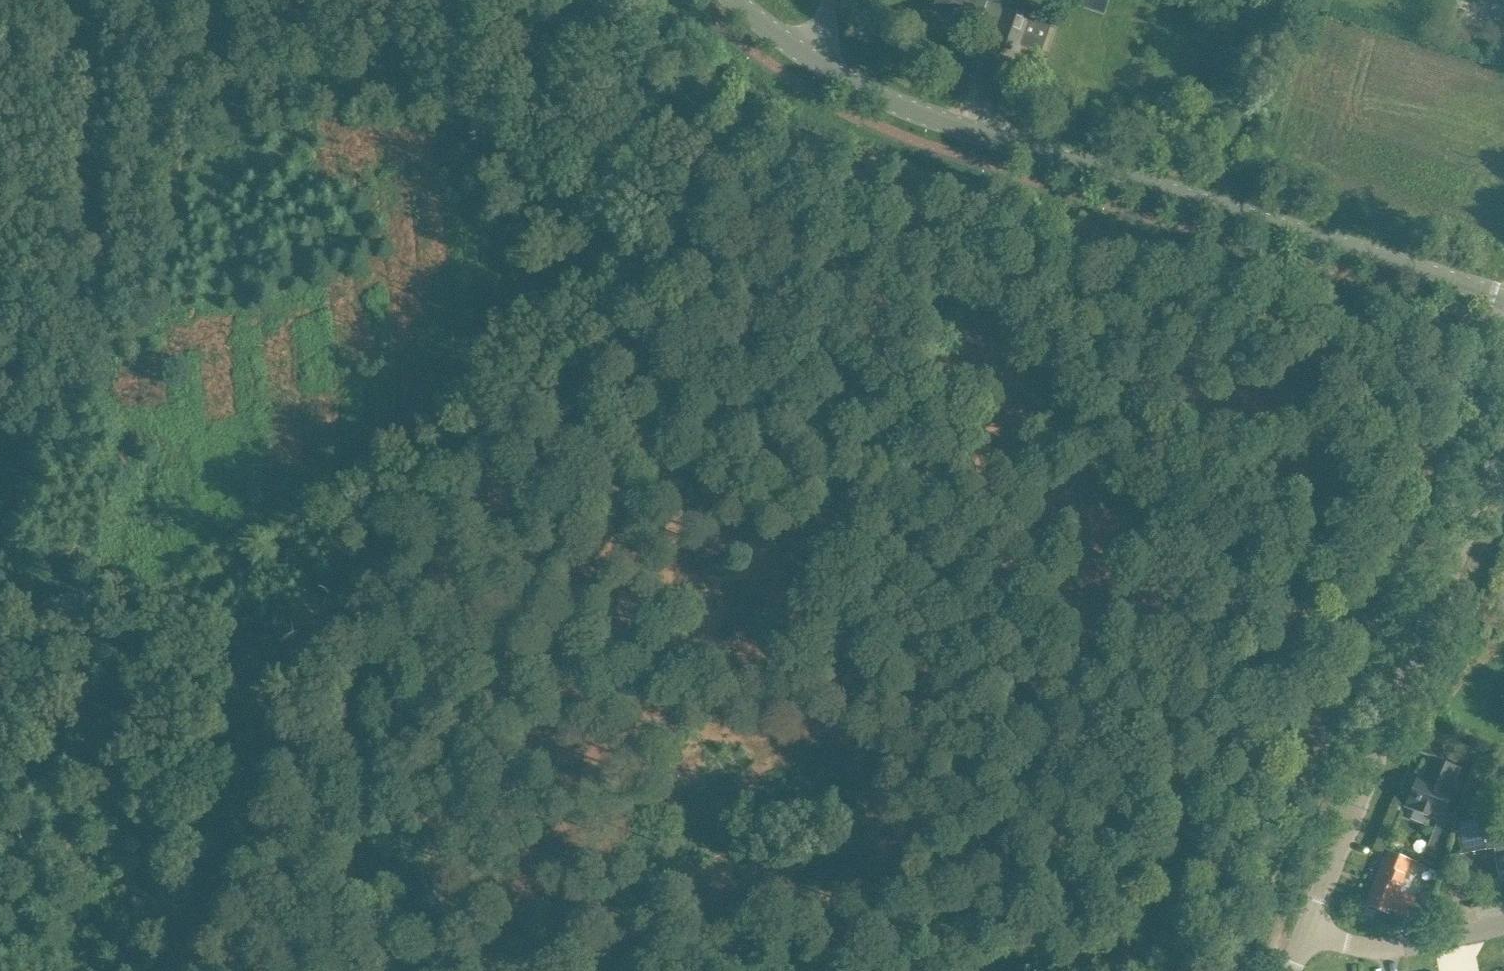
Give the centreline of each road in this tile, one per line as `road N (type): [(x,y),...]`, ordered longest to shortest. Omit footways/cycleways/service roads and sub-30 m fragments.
road 1 (tertiary): [(1503,298),(952,126),(818,64)]
road 2 (unclassified): [(1307,935),(1503,438)]
road 3 (unclassified): [(1307,935),(1363,950),(1503,924)]

